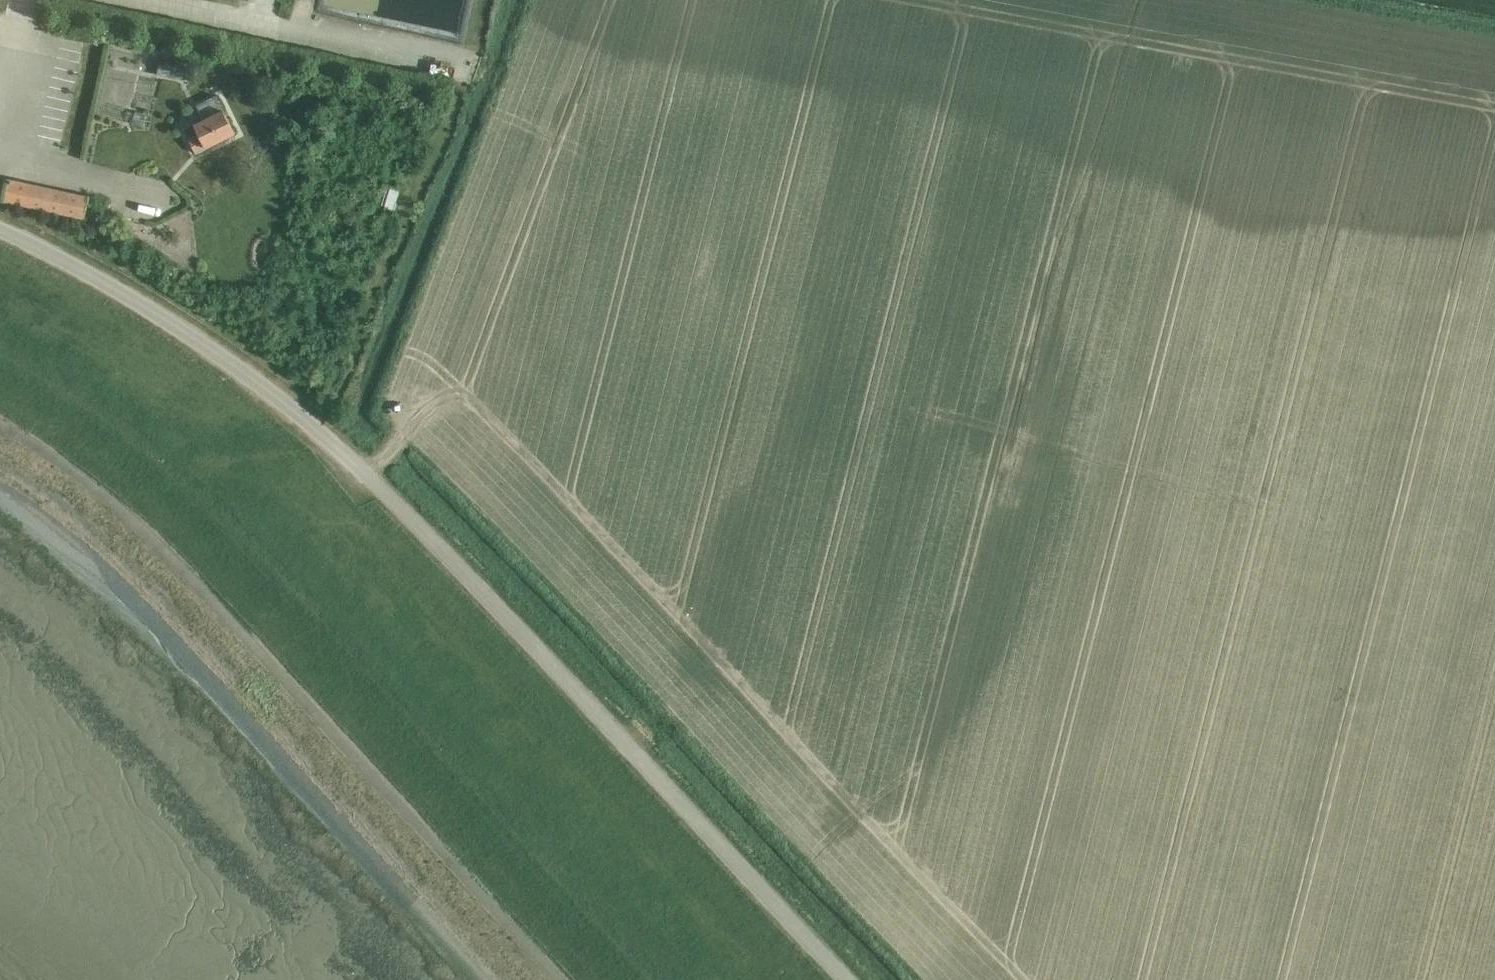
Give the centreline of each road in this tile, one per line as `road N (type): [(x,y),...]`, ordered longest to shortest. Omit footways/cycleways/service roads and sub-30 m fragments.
road 1 (unclassified): [(849,979),(344,453),(203,343),(0,229)]

